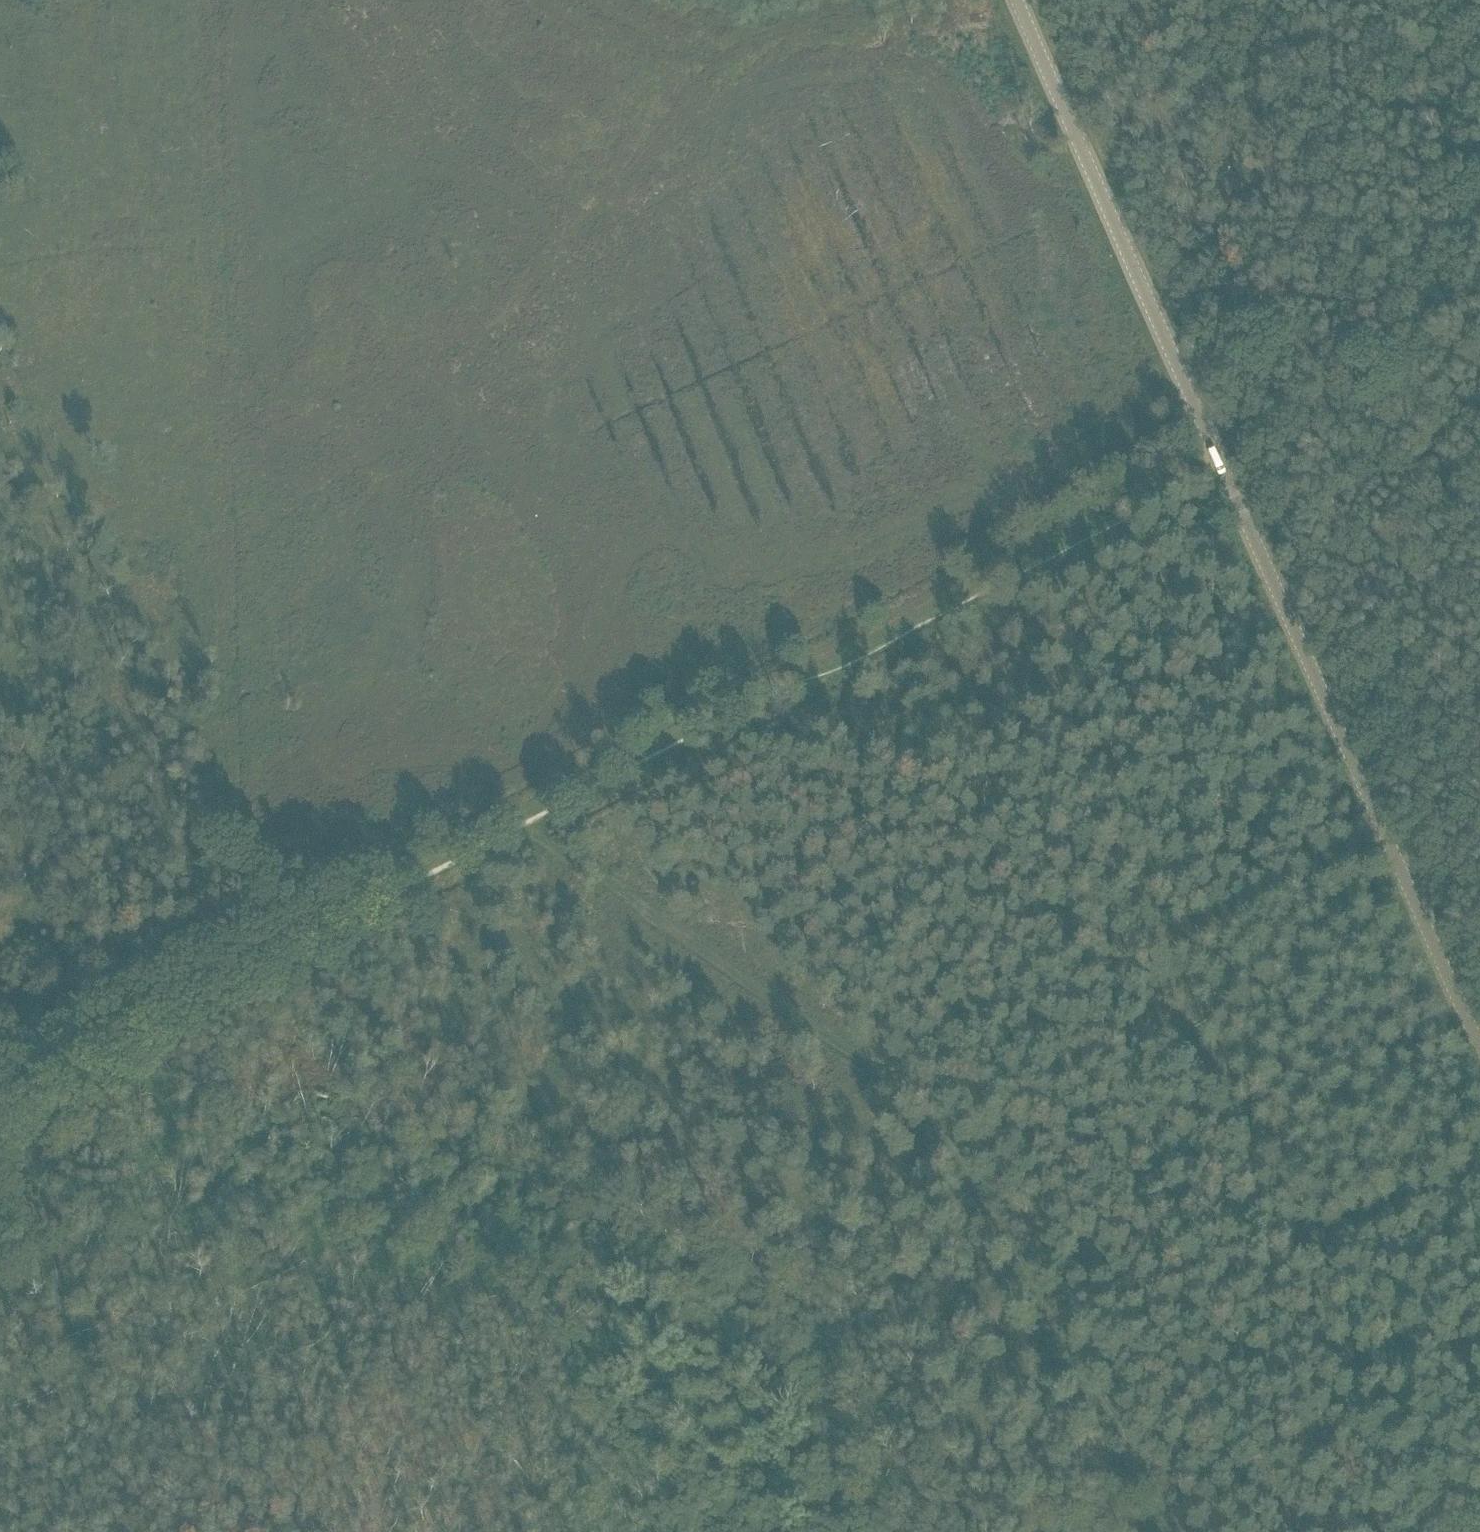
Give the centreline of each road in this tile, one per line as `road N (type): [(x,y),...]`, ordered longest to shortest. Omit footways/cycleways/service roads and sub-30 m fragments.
road 1 (tertiary): [(1479,1046),(1017,0)]
road 2 (track): [(515,823),(1220,450)]
road 3 (track): [(0,1118),(265,953),(515,823)]
road 4 (track): [(763,34),(934,0)]

